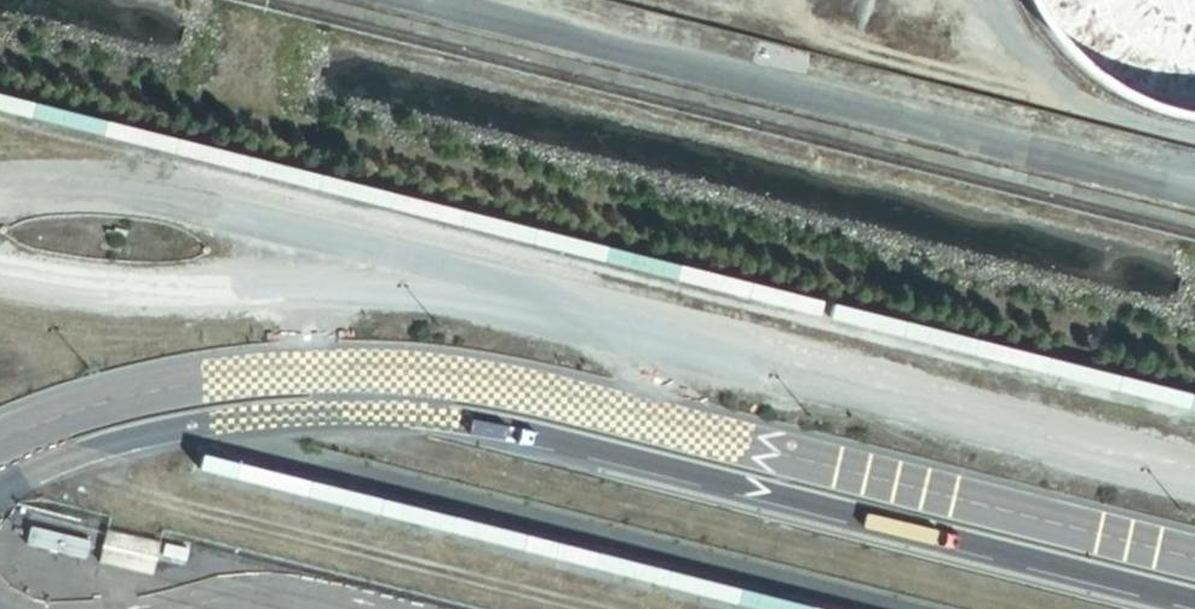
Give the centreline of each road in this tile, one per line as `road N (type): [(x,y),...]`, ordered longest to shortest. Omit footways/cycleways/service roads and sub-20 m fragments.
road 1 (unclassified): [(403,414),(482,423),(1194,602)]
road 2 (unclassified): [(702,435),(596,320),(361,264),(314,315),(314,371)]
road 3 (unclassified): [(1194,560),(702,435)]
road 4 (unclassified): [(0,495),(97,442),(286,410),(403,414)]
road 5 (unclassified): [(702,435),(486,381),(314,371)]
road 6 (unclassified): [(314,371),(175,382),(80,404),(0,443)]

